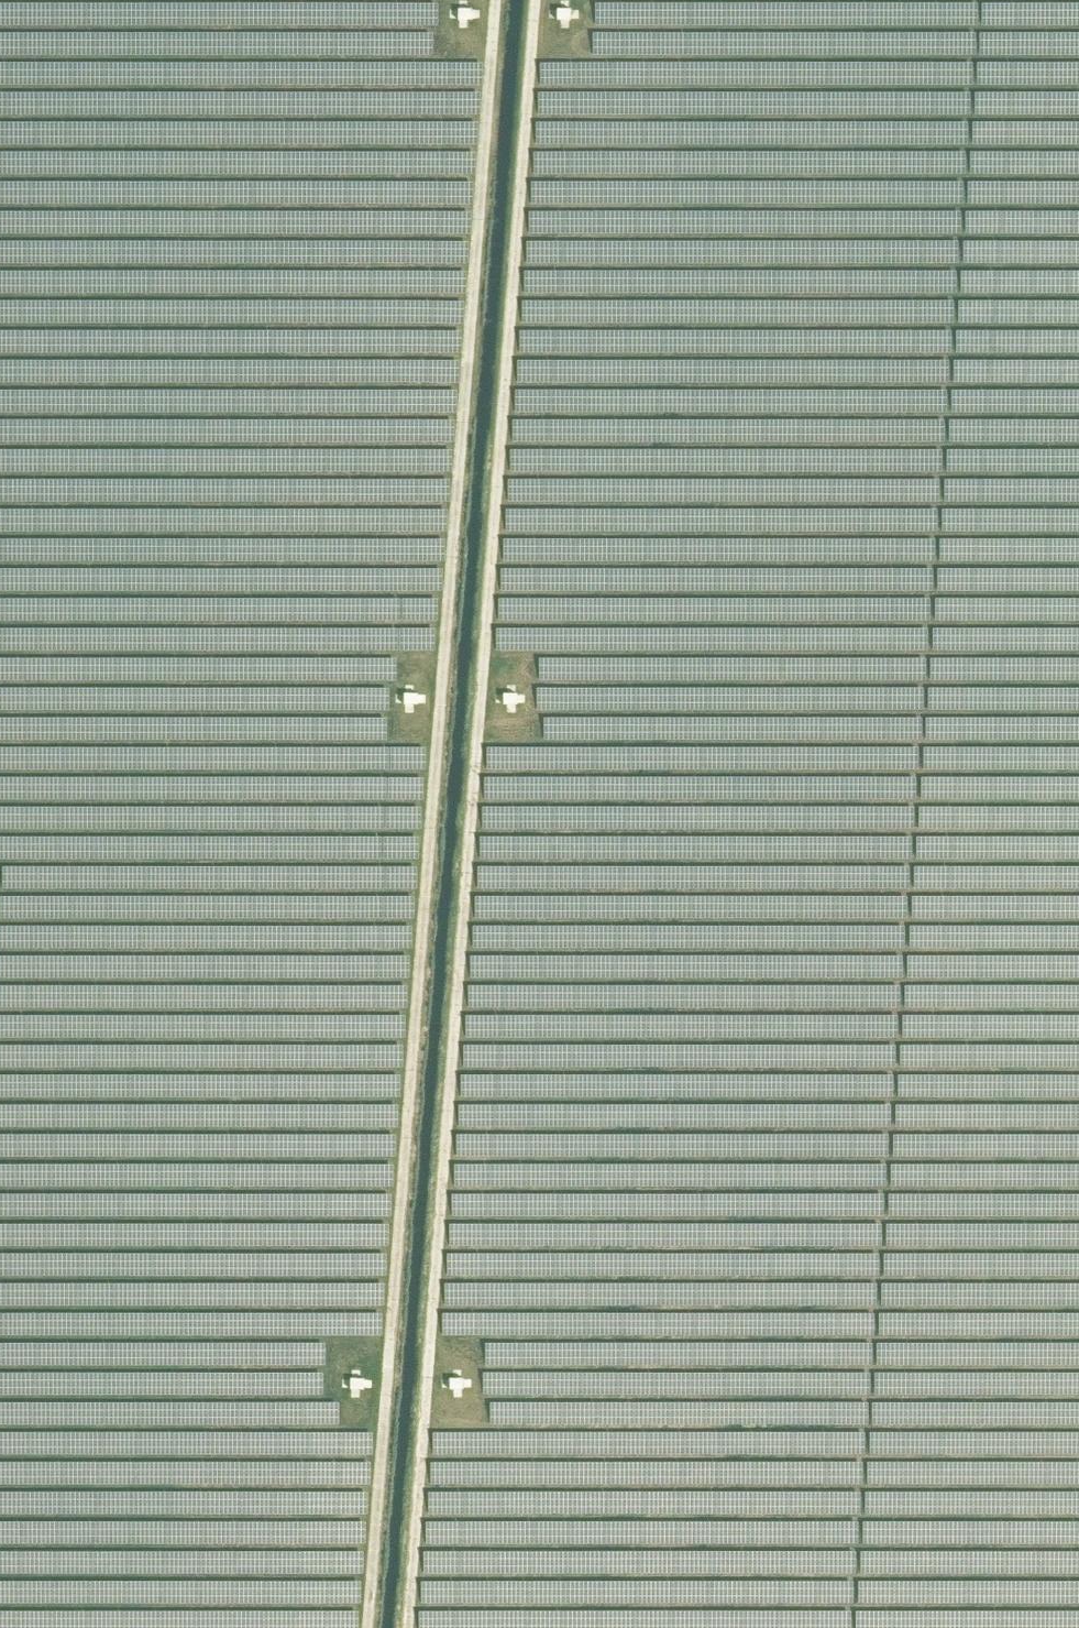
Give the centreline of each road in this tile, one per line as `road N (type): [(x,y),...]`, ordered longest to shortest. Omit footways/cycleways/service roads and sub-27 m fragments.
road 1 (track): [(368,1627),(496,0)]
road 2 (track): [(538,0),(410,1627)]

